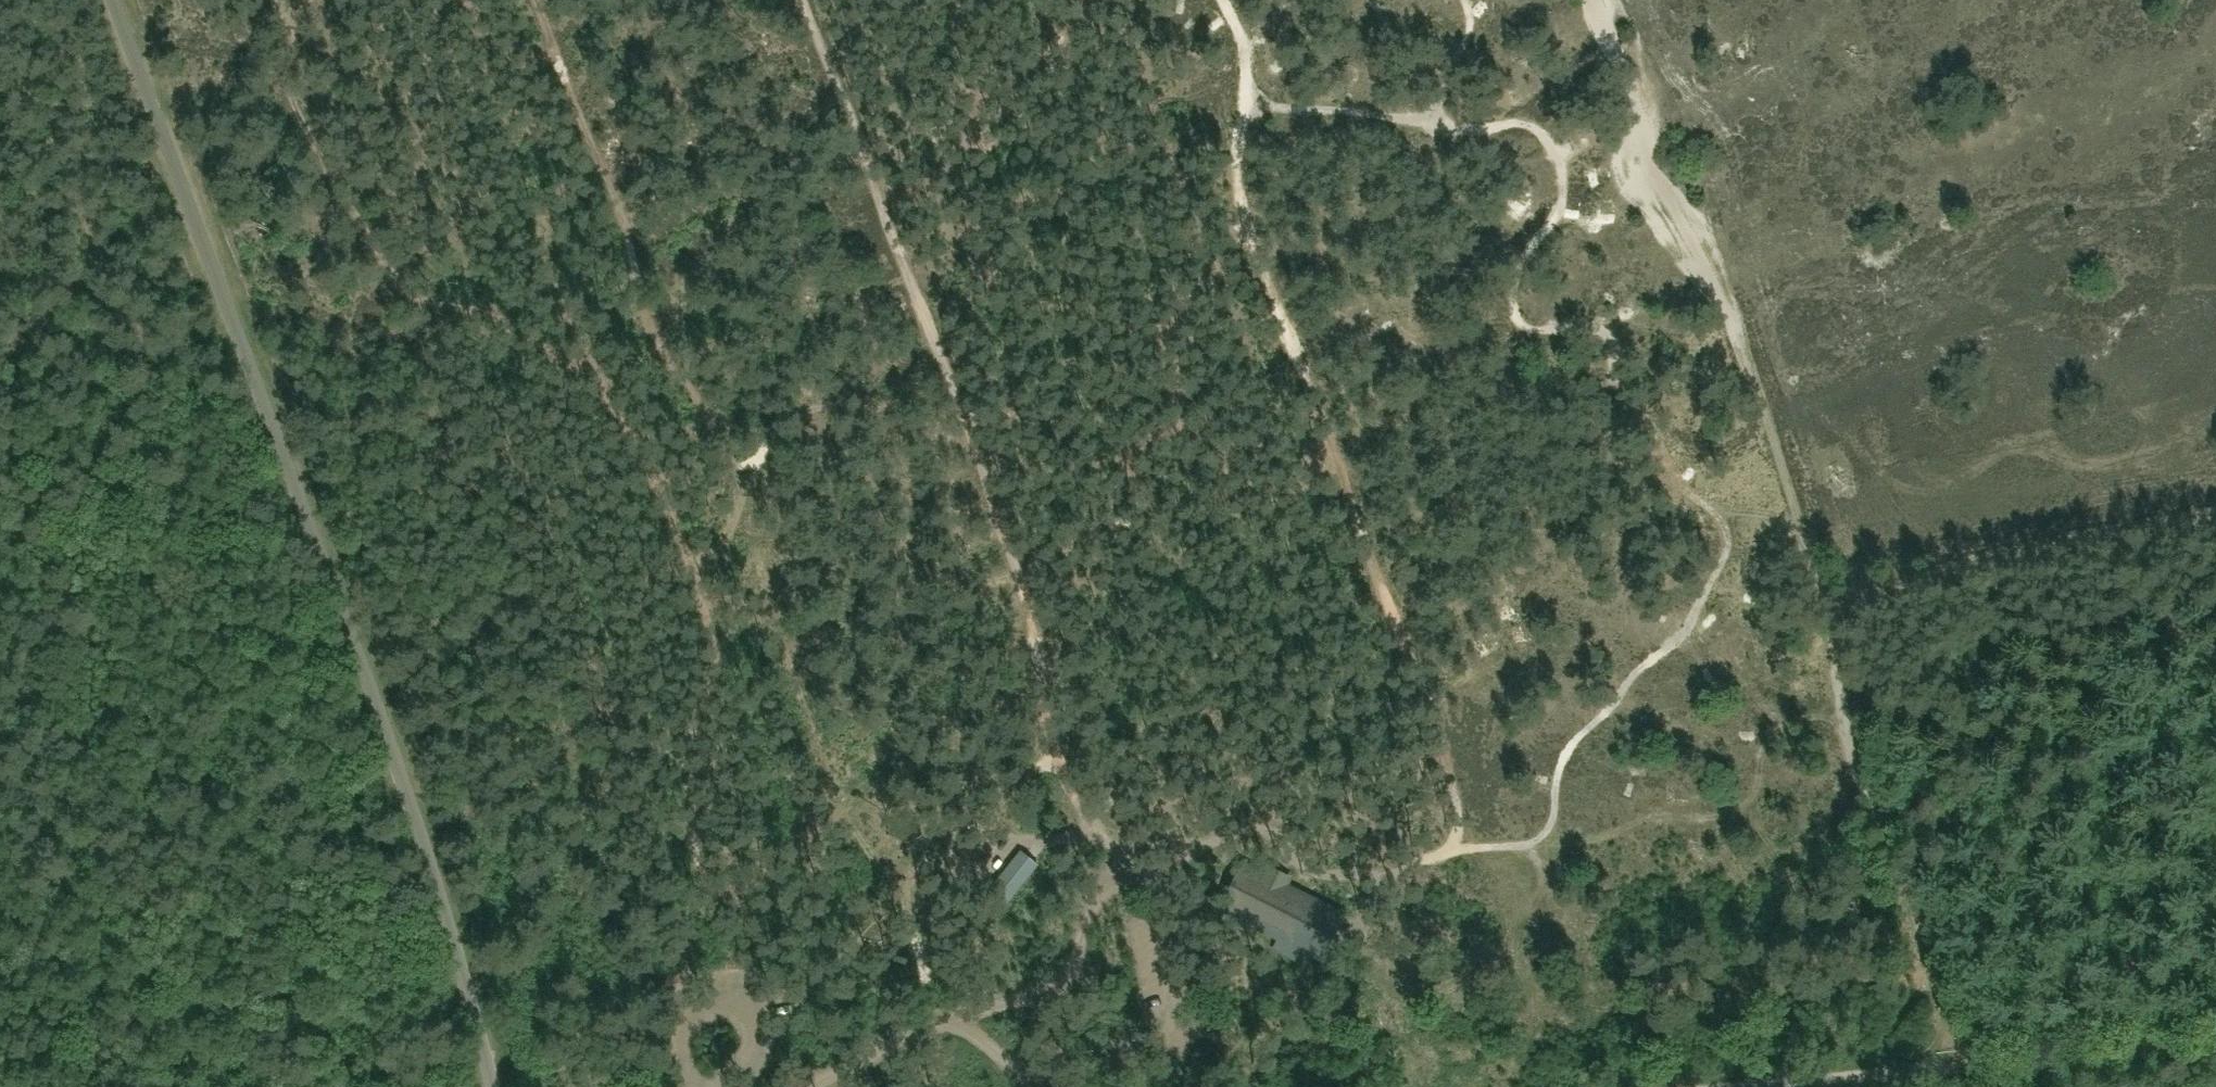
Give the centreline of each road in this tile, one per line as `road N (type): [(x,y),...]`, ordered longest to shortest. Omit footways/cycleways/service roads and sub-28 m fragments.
road 1 (unclassified): [(493,1086),(389,734),(112,0)]
road 2 (track): [(2215,1045),(1790,1086)]

